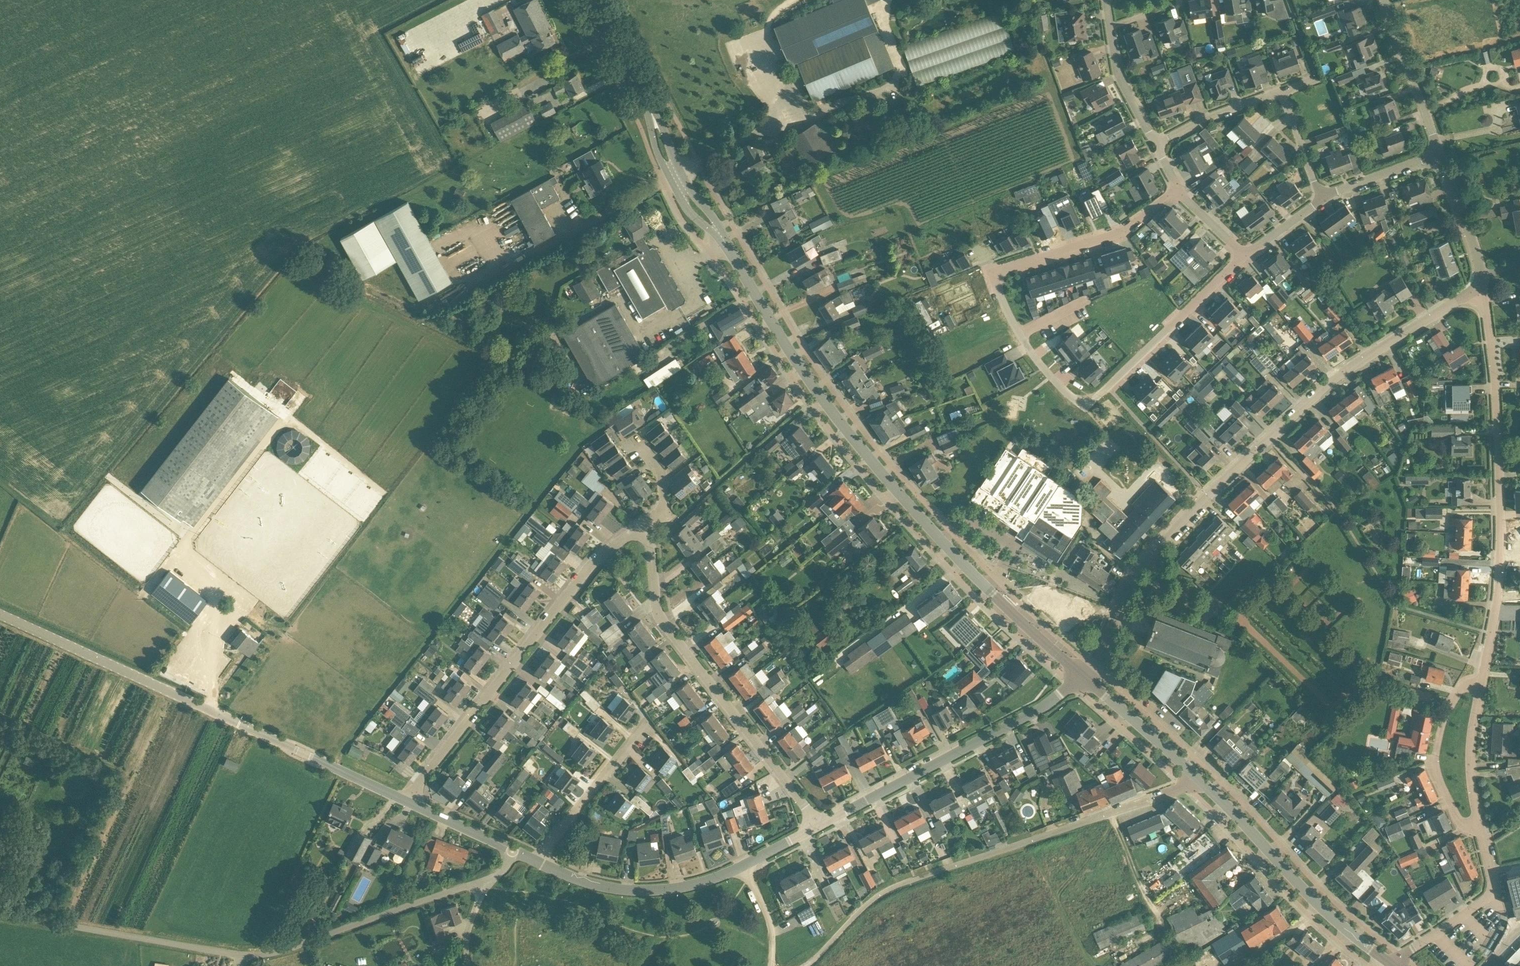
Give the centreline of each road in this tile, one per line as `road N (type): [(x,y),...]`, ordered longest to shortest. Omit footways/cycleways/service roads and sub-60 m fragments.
road 1 (secondary): [(1085,676),(985,586),(820,397),(676,174),(593,0)]
road 2 (unclassified): [(1085,676),(1131,576),(1209,494),(1332,378),(1482,282)]
road 3 (unclassified): [(0,914),(258,955),(482,881)]
road 4 (tertiary): [(406,801),(0,614)]
road 5 (residential): [(805,965),(885,890),(1196,776)]
road 6 (unclassified): [(1482,282),(1500,508),(1498,595),(1481,679)]
road 7 (residential): [(406,801),(594,561),(647,524)]
road 8 (residential): [(817,826),(662,620),(647,524)]
road 9 (residential): [(1245,256),(1084,408),(1019,335)]
road 10 (tertiary): [(1085,676),(1032,713),(817,826)]
road 11 (residential): [(1019,335),(990,272),(1123,231),(1177,188)]
road 12 (secondary): [(1390,963),(1305,890),(1196,776)]
road 13 (tertiary): [(743,865),(641,889),(584,881),(537,860)]
road 14 (unclassified): [(1480,829),(1491,892),(1390,963)]
road 15 (residential): [(1480,829),(1460,822),(1435,760),(1449,705),(1481,679)]
road 16 (residential): [(537,860),(646,721)]
road 17 (unclassified): [(1439,155),(1384,0)]
road 18 (residential): [(1156,143),(1118,72),(1109,0)]
road 19 (unclassified): [(1481,679),(1470,759),(1480,829)]
road 20 (secondary): [(1196,776),(1085,676)]
road 21 (residential): [(1156,143),(1282,92)]
road 22 (unclassified): [(1482,282),(1439,155)]
road 23 (residential): [(1322,199),(1439,155)]

